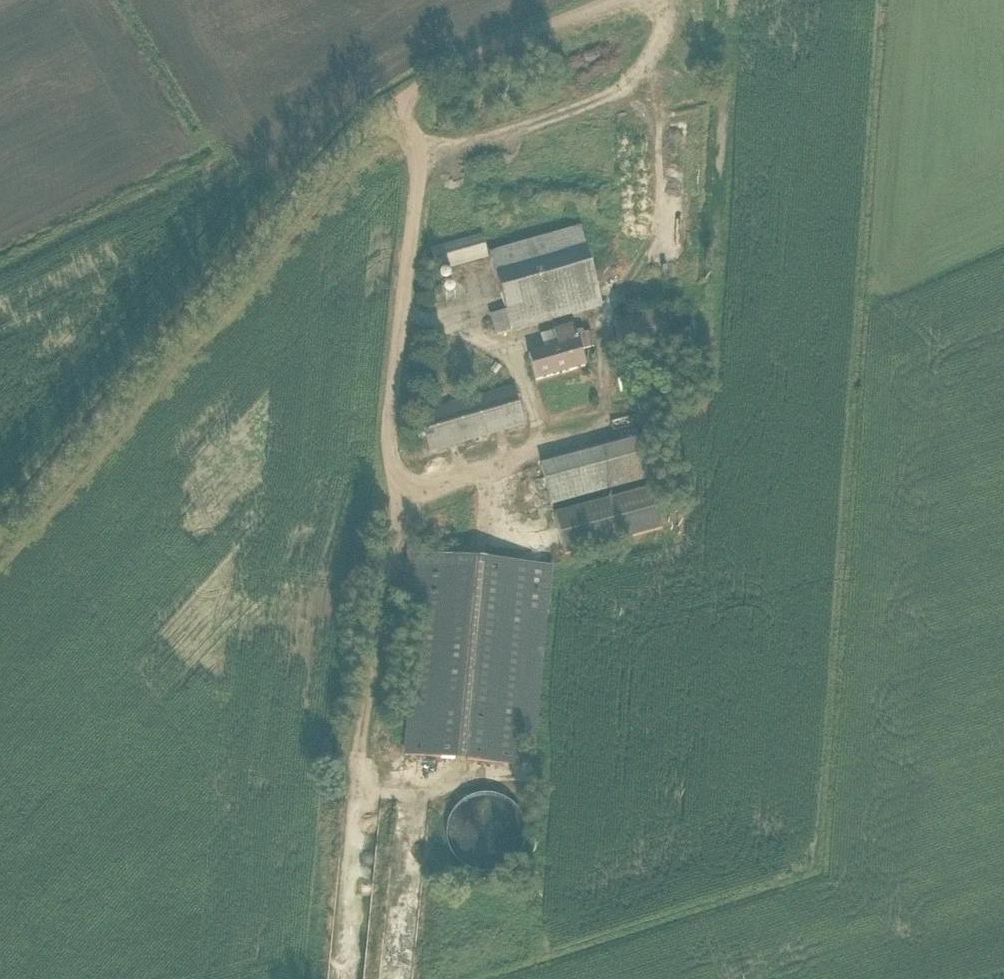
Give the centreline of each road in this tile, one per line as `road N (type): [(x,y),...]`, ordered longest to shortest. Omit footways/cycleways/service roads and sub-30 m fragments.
road 1 (track): [(396,101),(417,158),(391,470),(428,487),(627,425)]
road 2 (track): [(0,532),(354,136),(396,101)]
road 3 (track): [(396,101),(427,76),(612,0)]

